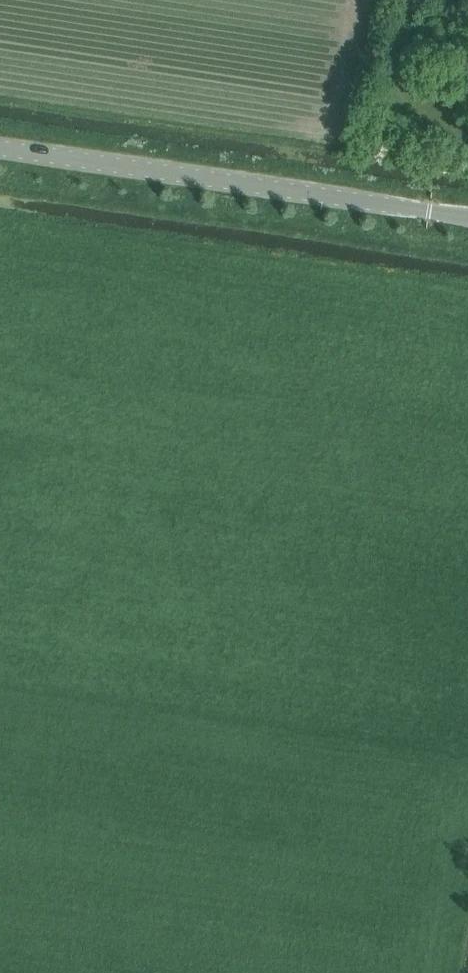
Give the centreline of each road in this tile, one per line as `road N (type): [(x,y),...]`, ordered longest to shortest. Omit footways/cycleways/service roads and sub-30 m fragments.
road 1 (tertiary): [(467,217),(0,148)]

